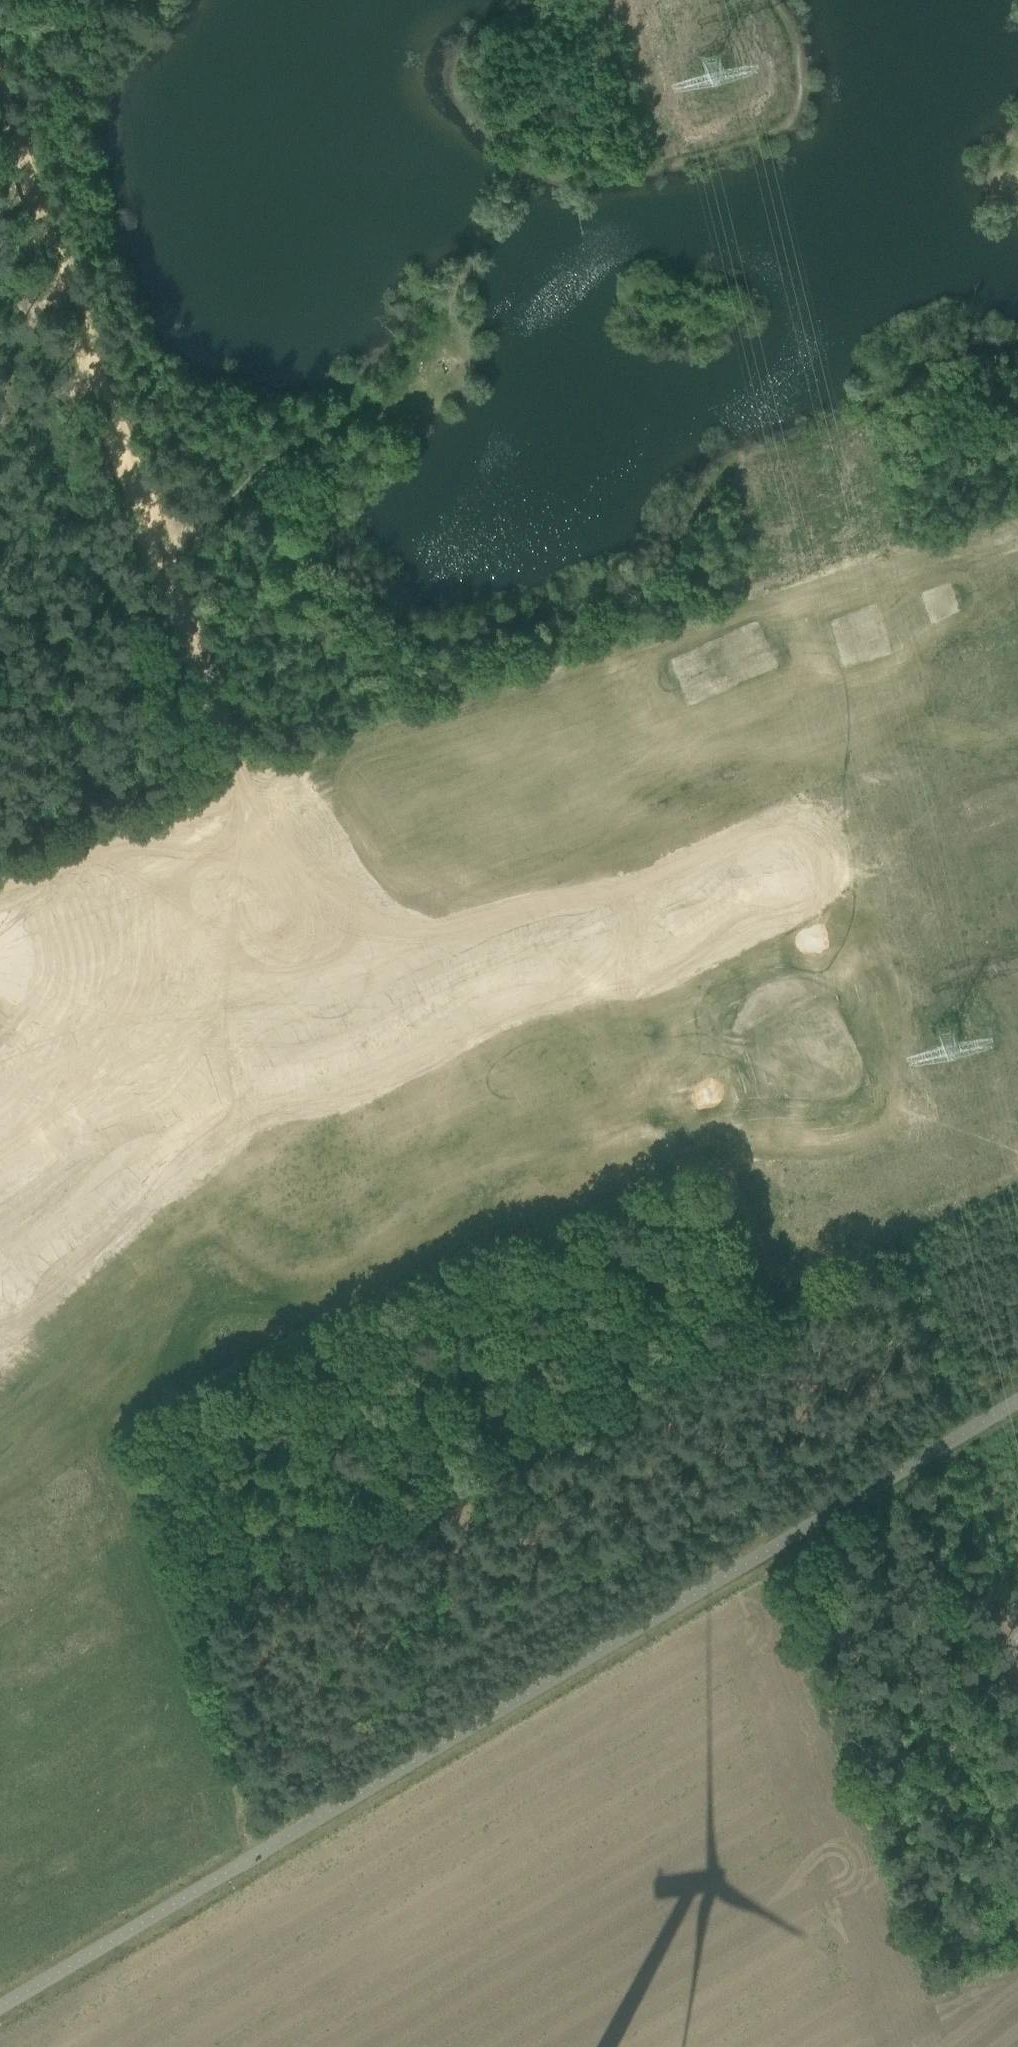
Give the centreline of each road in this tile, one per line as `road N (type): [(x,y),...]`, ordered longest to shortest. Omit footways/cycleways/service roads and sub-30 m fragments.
road 1 (track): [(247,786),(0,113)]
road 2 (track): [(930,1988),(763,1554)]

